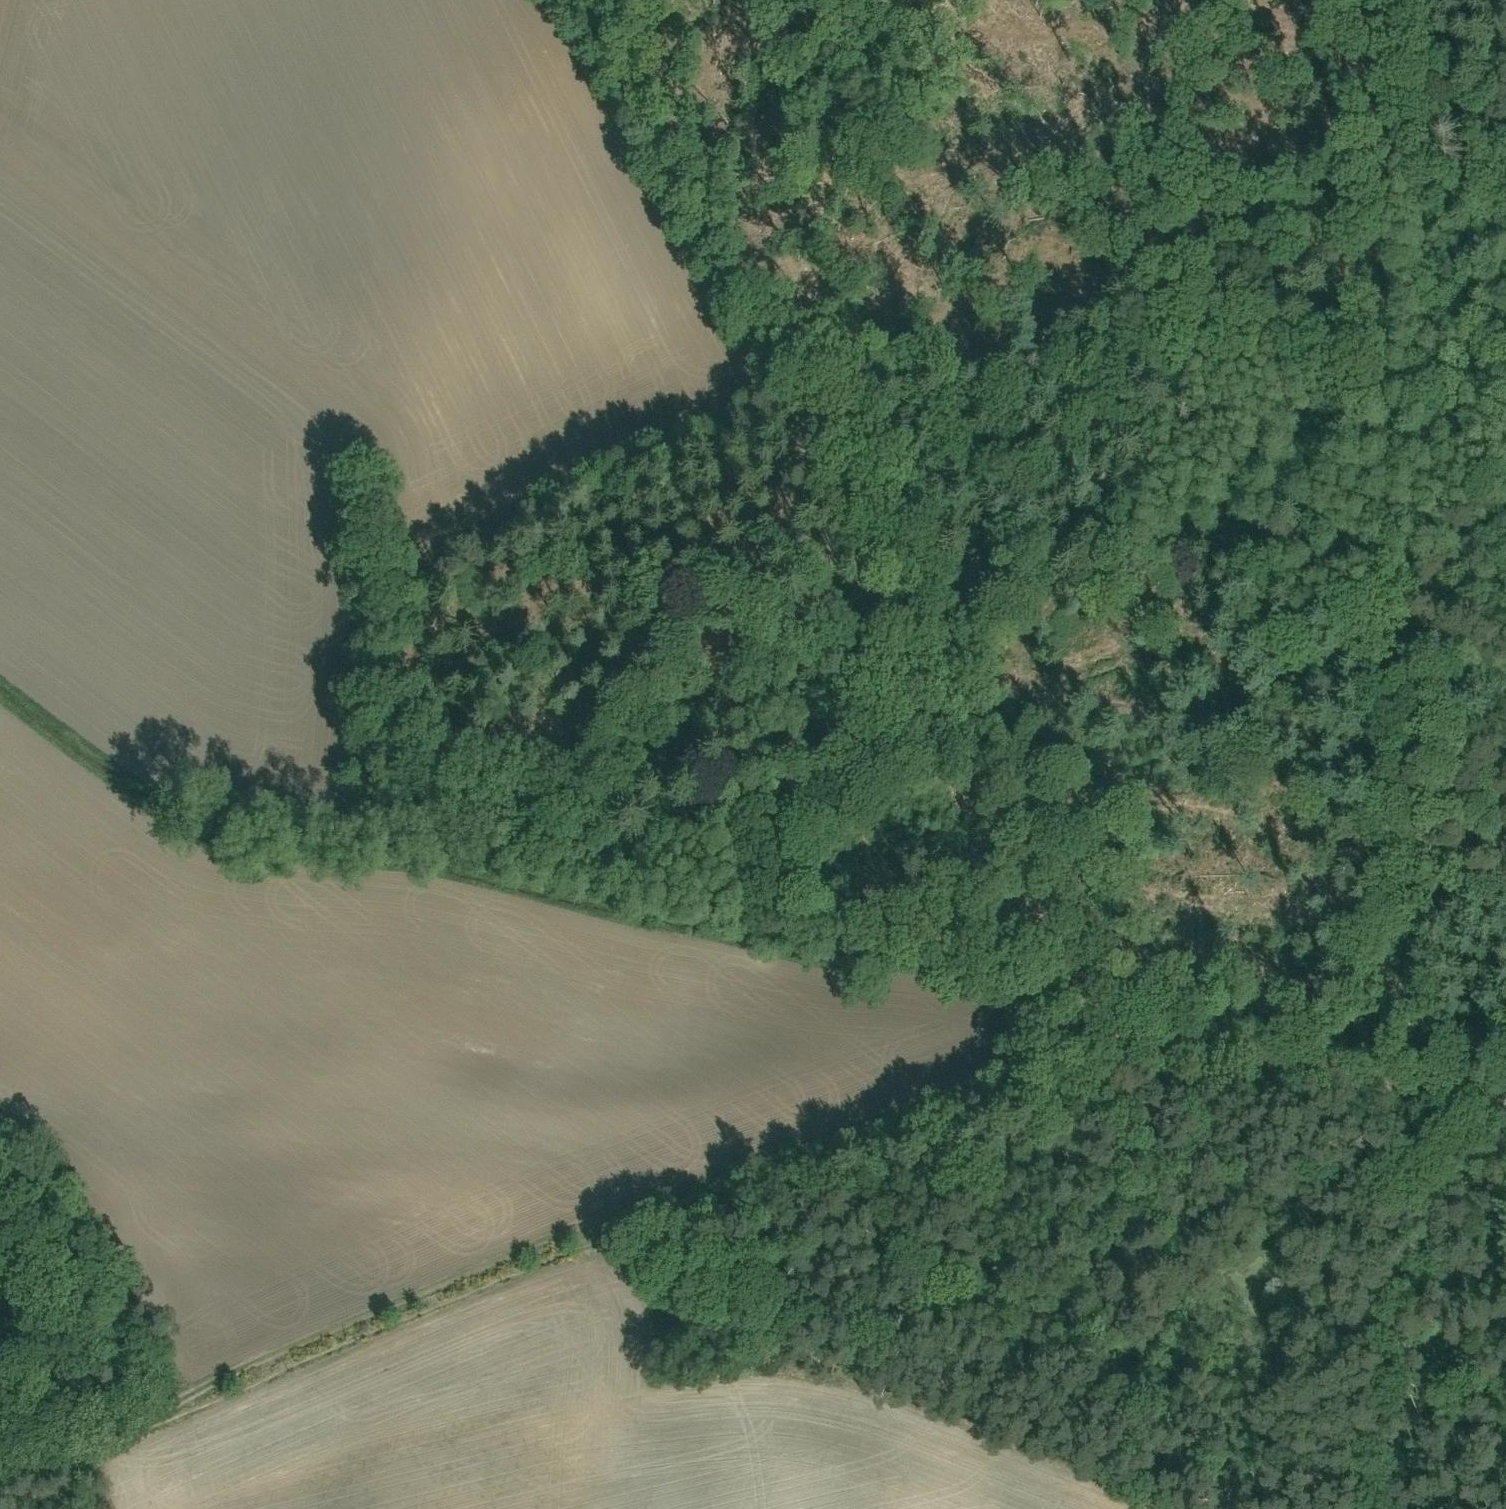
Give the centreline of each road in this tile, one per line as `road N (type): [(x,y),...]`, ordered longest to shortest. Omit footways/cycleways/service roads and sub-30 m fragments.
road 1 (track): [(1505,1117),(1090,1039),(580,0)]
road 2 (track): [(1090,1039),(991,1095),(488,1285),(0,1484)]

